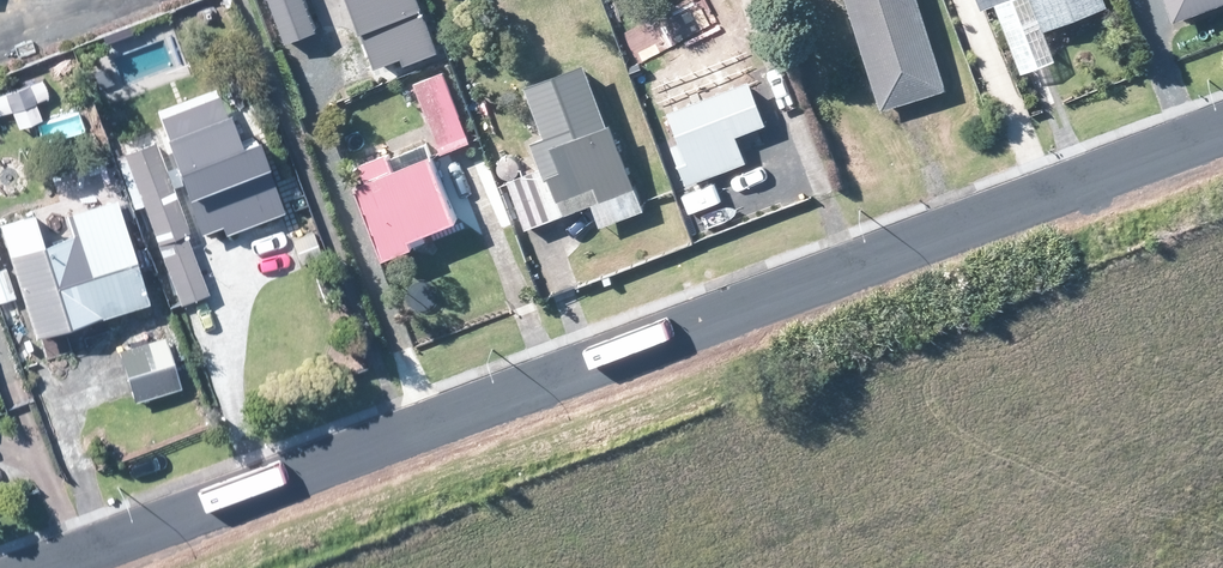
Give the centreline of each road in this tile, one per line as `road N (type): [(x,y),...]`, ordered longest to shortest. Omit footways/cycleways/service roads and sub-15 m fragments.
road 1 (tertiary): [(29,567),(1222,127)]

